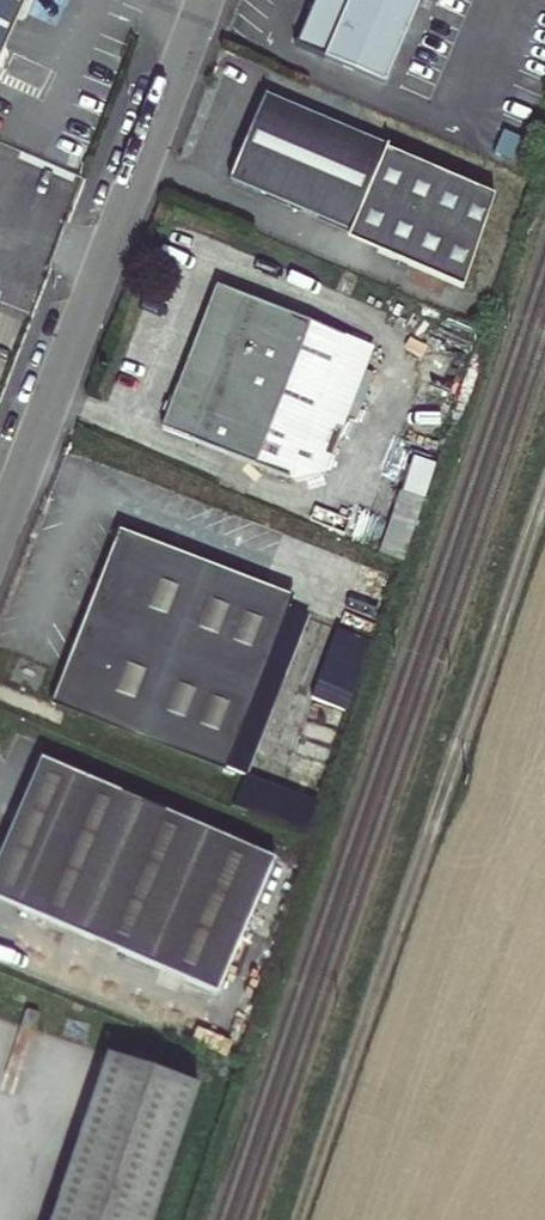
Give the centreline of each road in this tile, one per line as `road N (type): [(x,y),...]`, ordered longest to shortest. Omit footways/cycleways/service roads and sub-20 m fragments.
road 1 (track): [(544,492),(296,1219)]
road 2 (residential): [(0,534),(206,0)]

